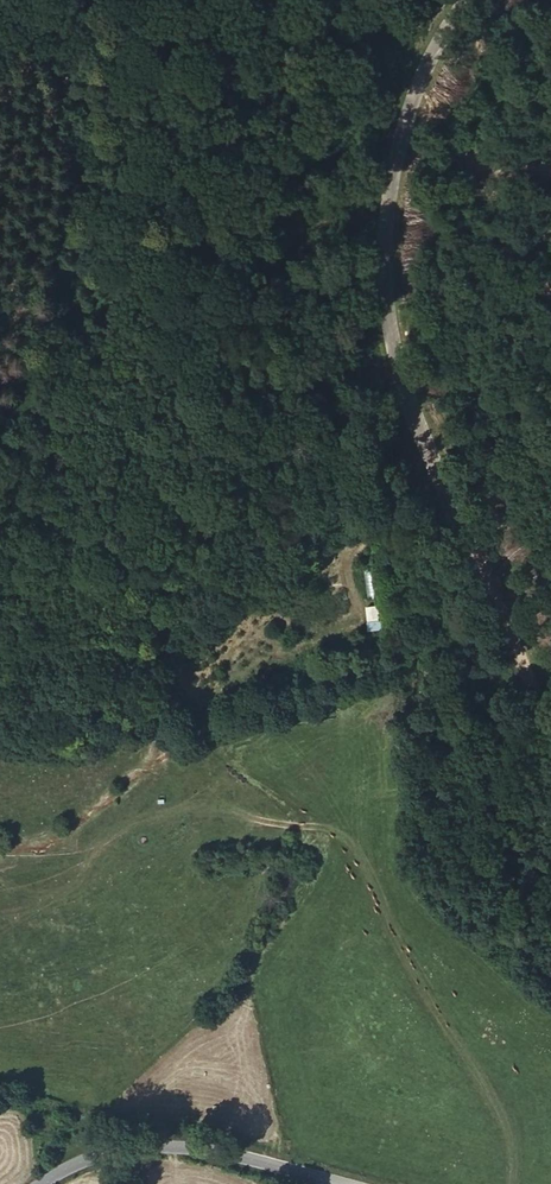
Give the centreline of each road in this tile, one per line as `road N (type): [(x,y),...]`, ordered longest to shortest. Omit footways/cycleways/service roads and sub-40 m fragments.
road 1 (tertiary): [(461,0),(440,21),(404,117),(378,211),(376,284),(388,356),(452,555),(550,725)]
road 2 (track): [(0,676),(35,674),(285,561),(422,453)]
road 3 (tertiary): [(342,1183),(233,1154),(122,1145),(40,1183)]

